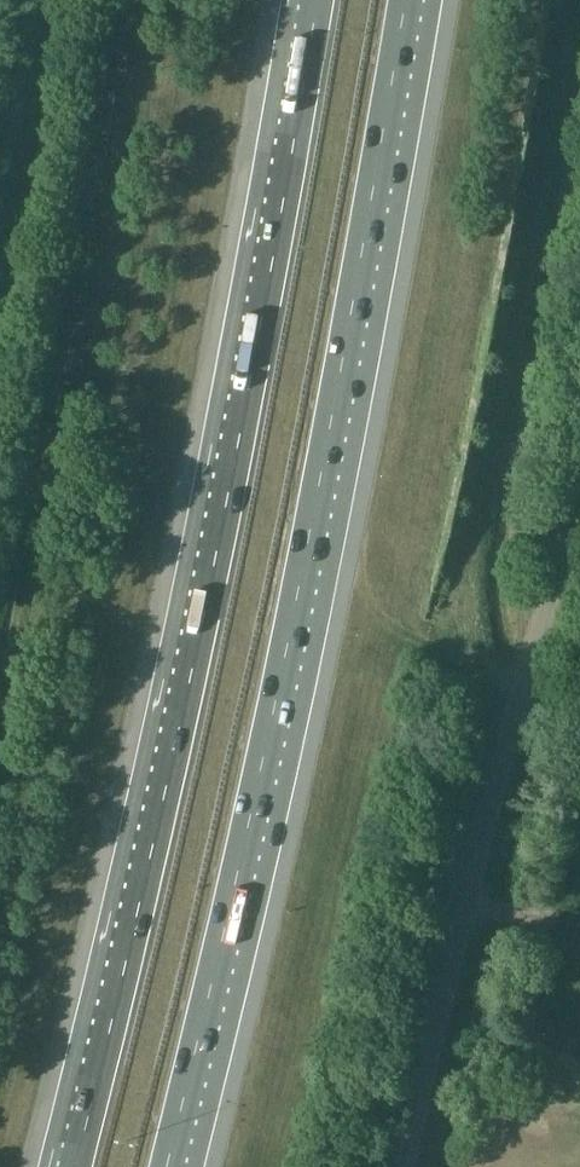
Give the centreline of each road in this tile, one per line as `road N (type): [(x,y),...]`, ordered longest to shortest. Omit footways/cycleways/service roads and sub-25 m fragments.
road 1 (motorway): [(318,0),(258,353),(163,805),(75,1166)]
road 2 (motorway): [(167,1166),(297,603),(406,0)]
road 3 (unclassified): [(398,1166),(465,896),(579,508)]

